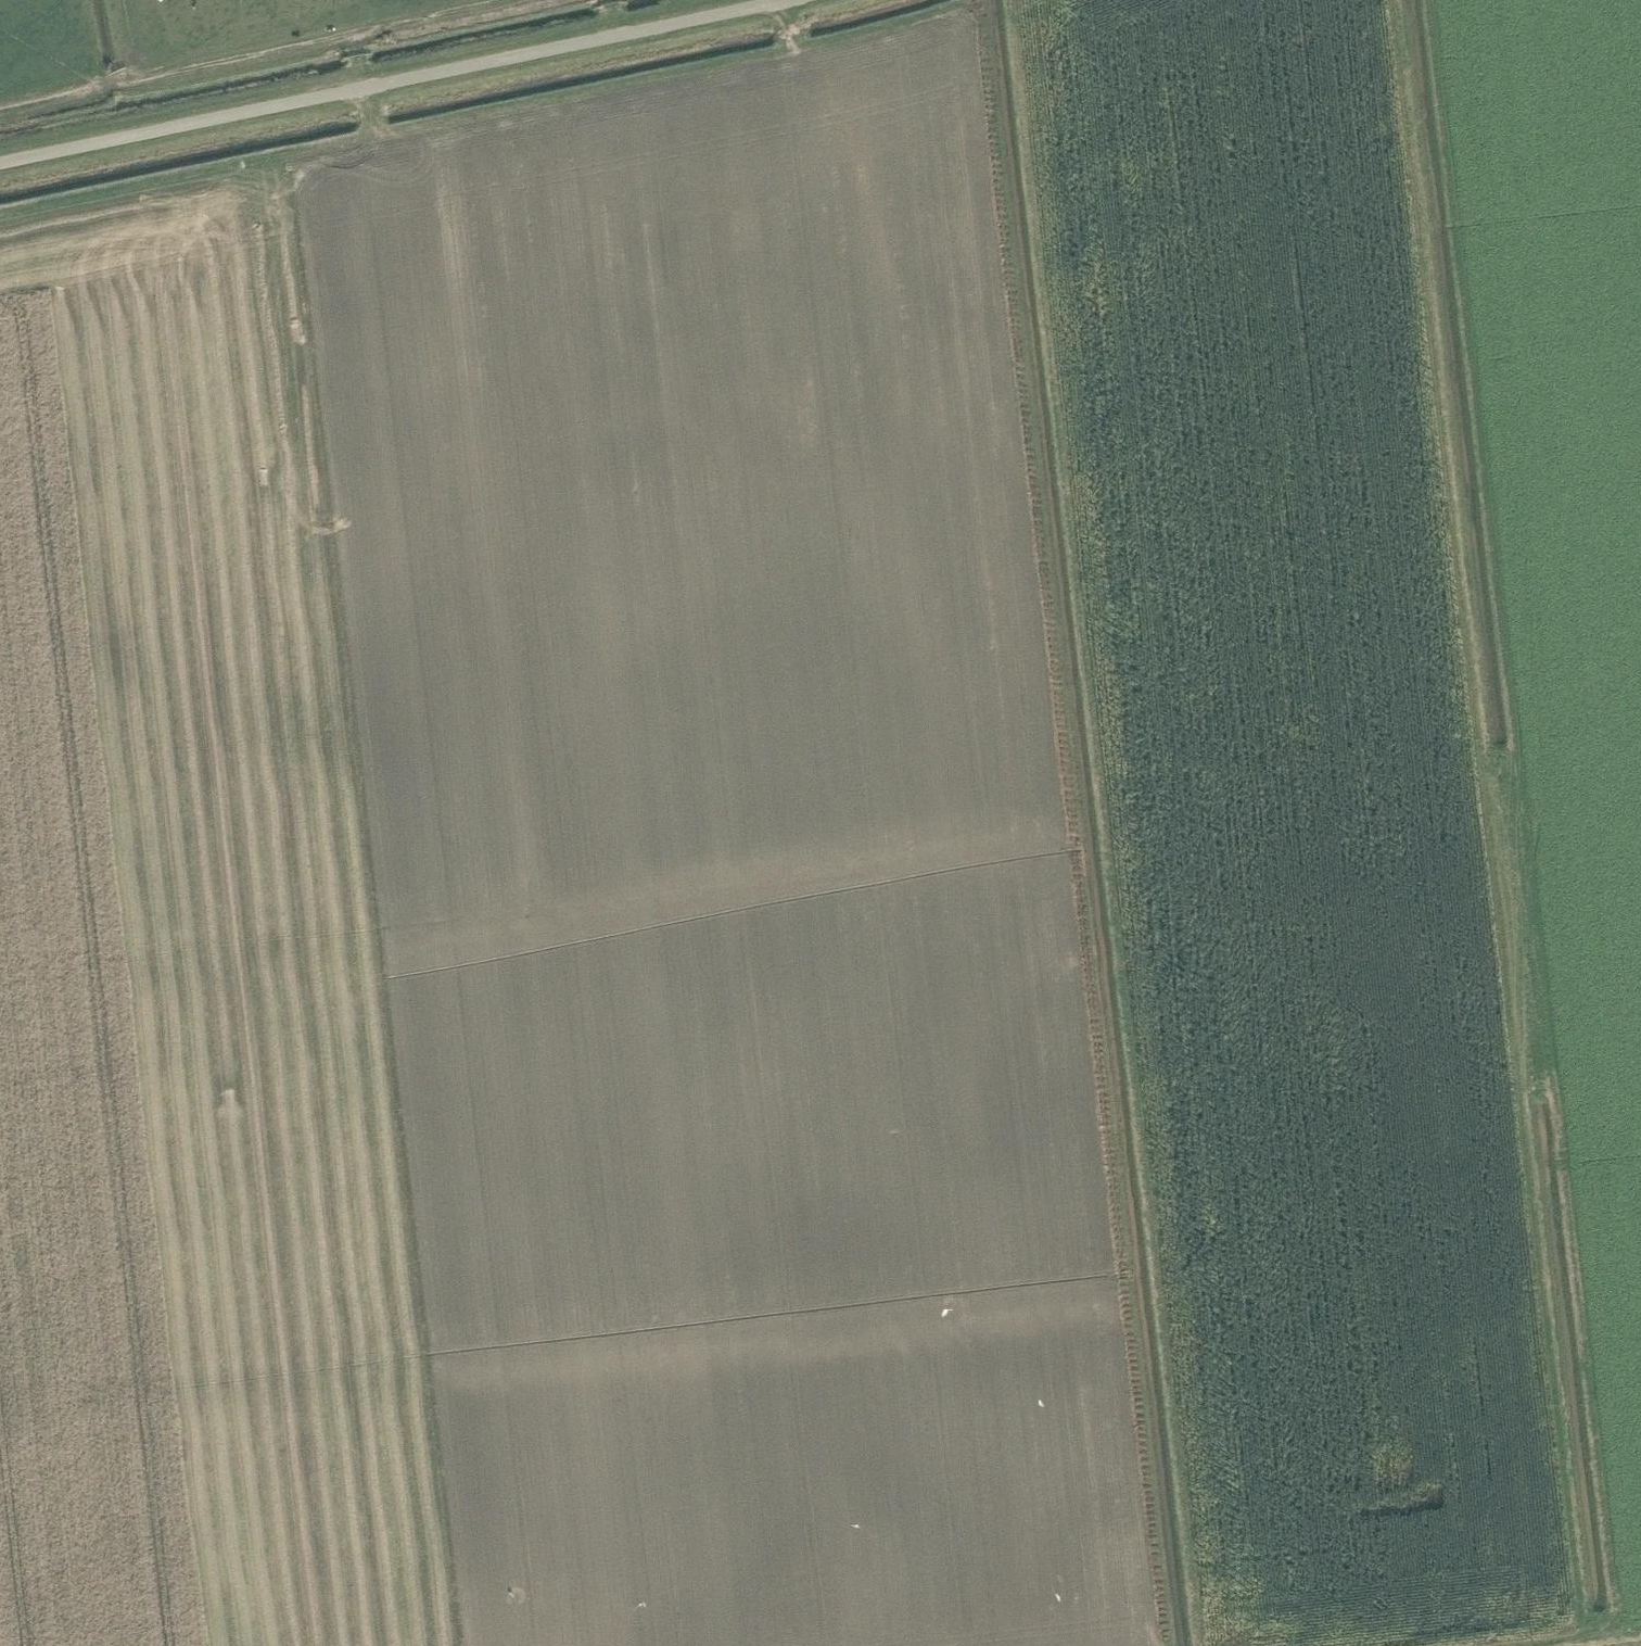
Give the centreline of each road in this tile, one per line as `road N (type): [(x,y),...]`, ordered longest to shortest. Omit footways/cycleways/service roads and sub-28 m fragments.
road 1 (unclassified): [(0,164),(769,0)]

